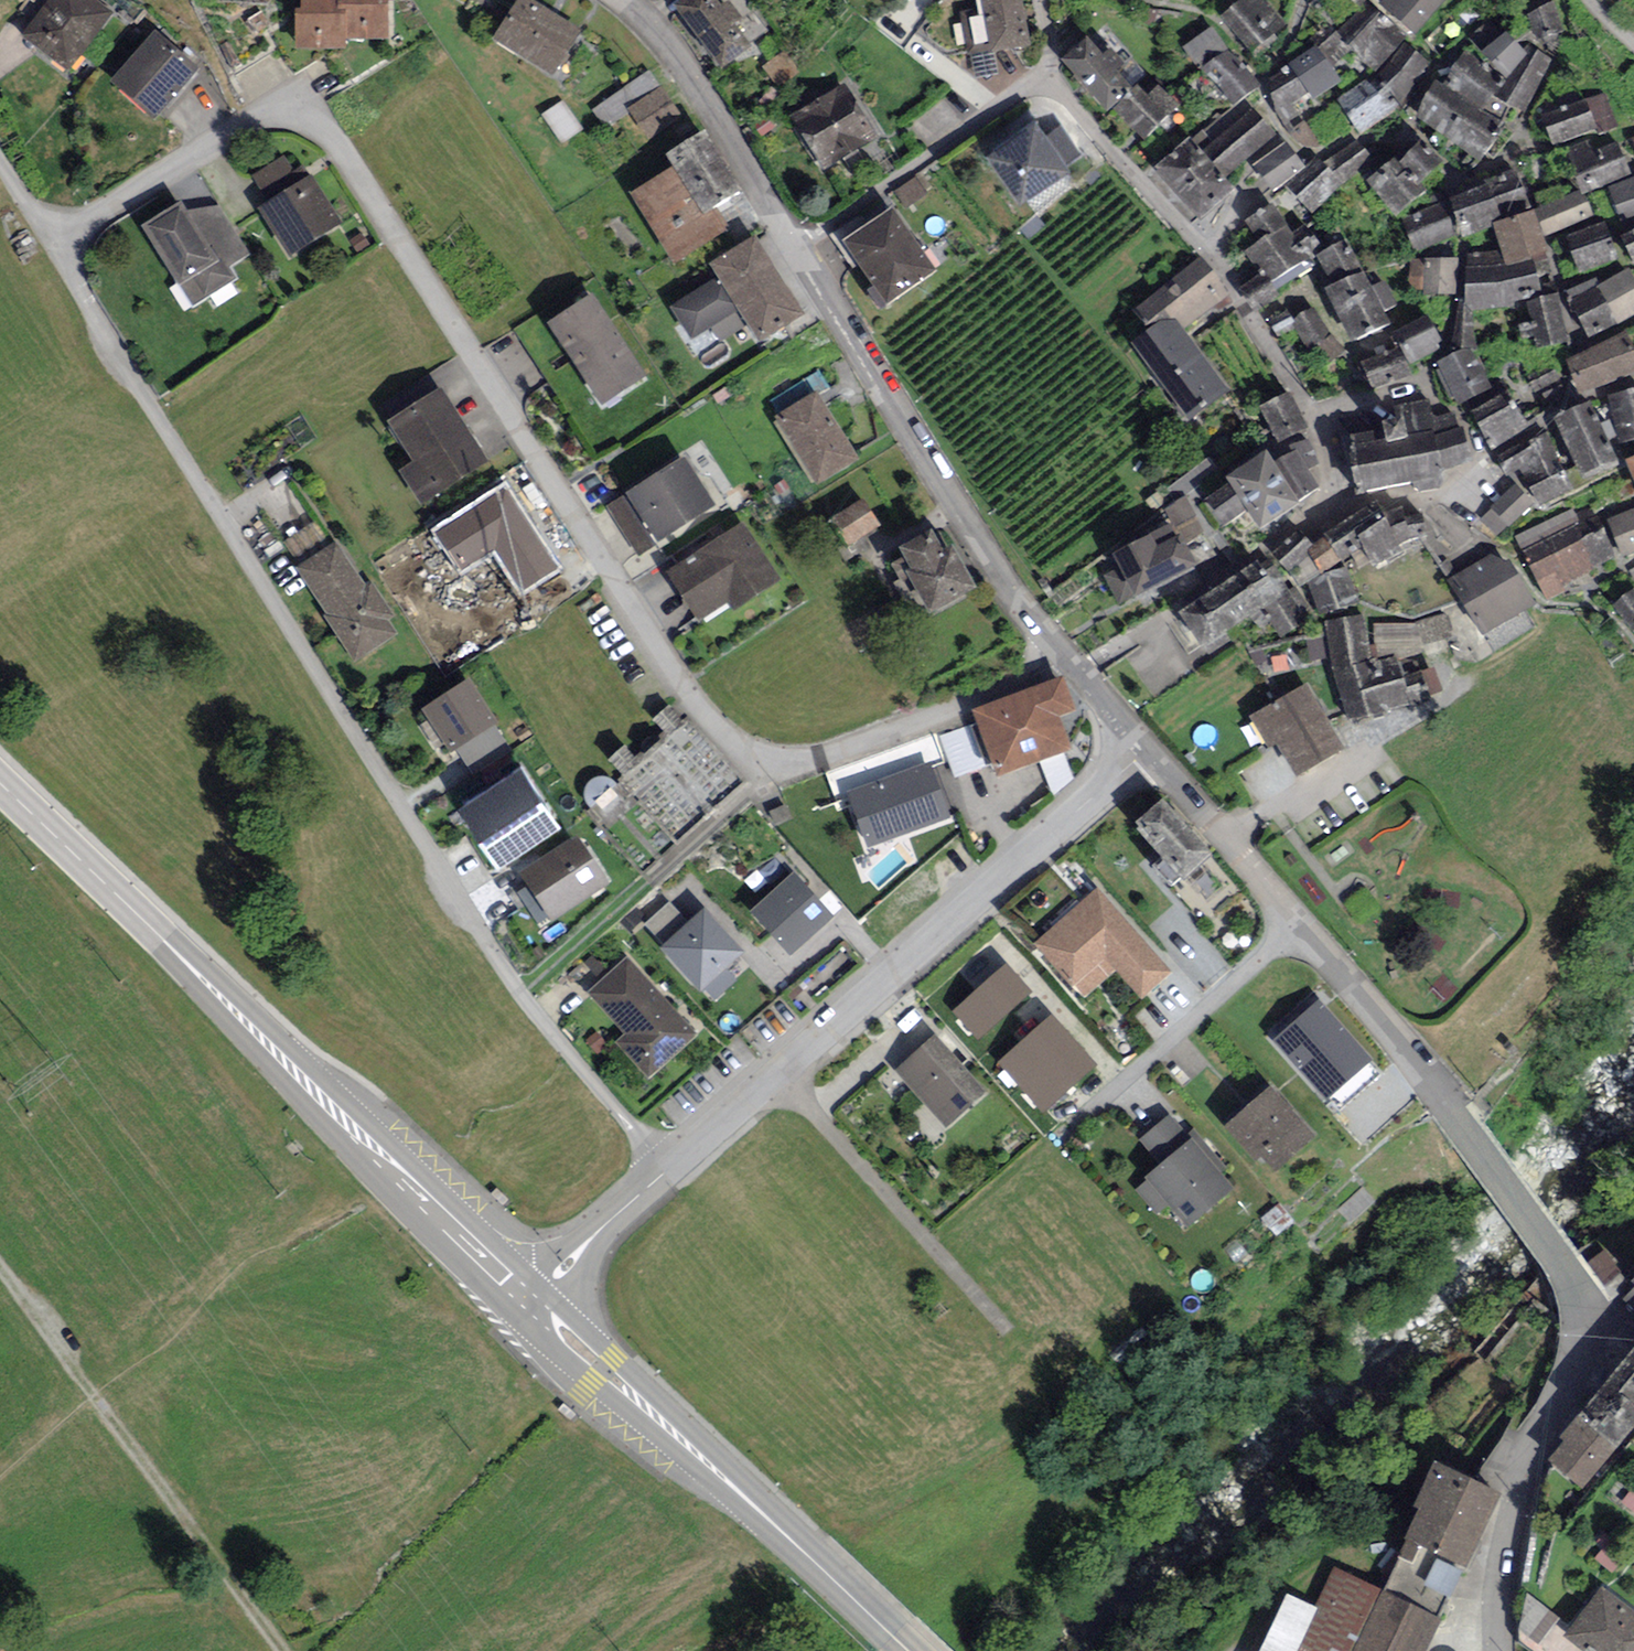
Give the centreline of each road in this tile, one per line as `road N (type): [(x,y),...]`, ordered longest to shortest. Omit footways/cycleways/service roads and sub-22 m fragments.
road 1 (residential): [(1060,653),(907,727),(799,763),(767,763),(733,743),(692,699),(341,148),(311,119),(283,112),(243,125),(53,243),(521,998),(667,1171)]
road 2 (residential): [(1295,927),(1465,1128),(1586,1311),(1512,1500),(1495,1650)]
road 3 (secondary): [(530,1304),(0,783)]
road 4 (residential): [(1050,73),(1206,248),(1303,394),(1351,502)]
road 5 (secondary): [(908,1650),(530,1304)]
road 6 (residential): [(776,1076),(1145,749)]
road 7 (residential): [(797,249),(952,505),(1060,653)]
road 8 (track): [(0,1276),(279,1650)]
road 9 (residential): [(776,1076),(1003,1331)]
road 10 (residential): [(1077,673),(1351,502)]
road 11 (residential): [(1295,927),(1064,1138)]
road 12 (residential): [(797,249),(1050,73)]
road 13 (residential): [(625,0),(701,95),(797,249)]
road 14 (residential): [(1145,749),(1295,927)]
road 15 (residential): [(530,1304),(667,1171)]
road 16 (residential): [(1351,502),(1386,493),(1428,501),(1484,461)]
road 17 (residential): [(667,1171),(776,1076)]

